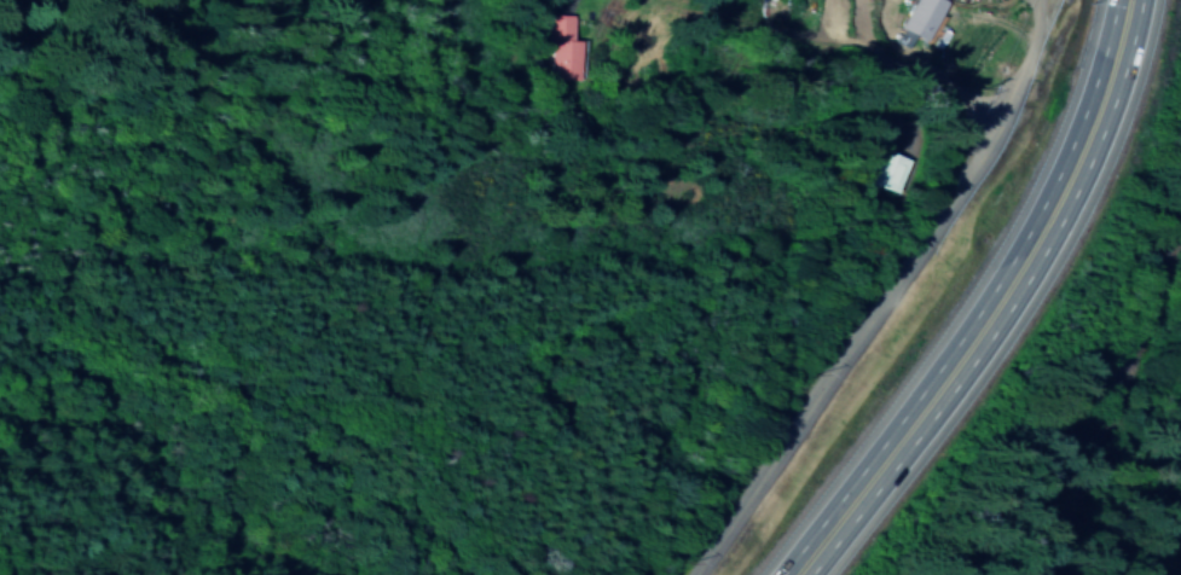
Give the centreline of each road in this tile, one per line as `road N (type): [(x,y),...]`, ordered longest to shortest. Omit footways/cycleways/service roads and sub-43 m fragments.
road 1 (primary): [(803,574),(1023,278),(1073,186),(1129,0)]
road 2 (residential): [(703,574),(985,173)]
road 3 (residential): [(985,173),(1035,66),(1046,0)]

